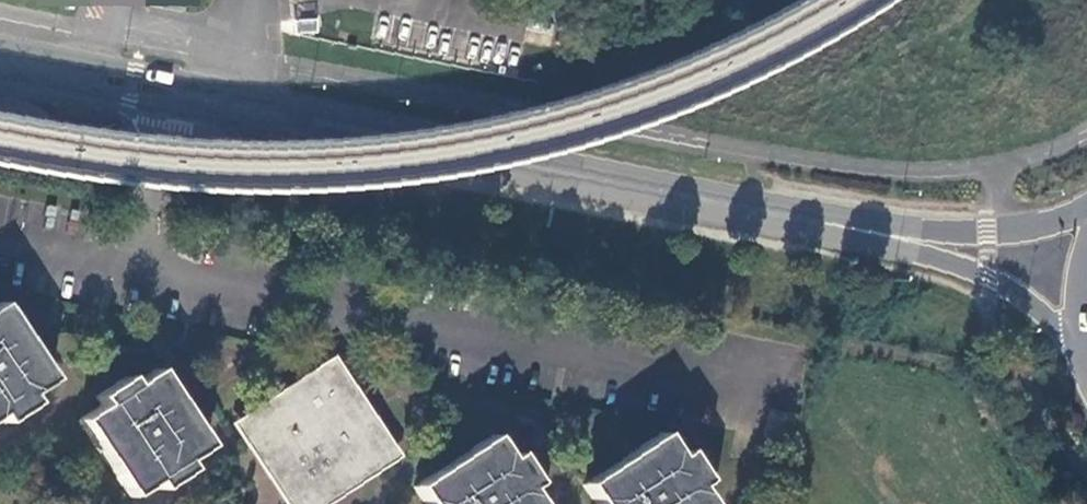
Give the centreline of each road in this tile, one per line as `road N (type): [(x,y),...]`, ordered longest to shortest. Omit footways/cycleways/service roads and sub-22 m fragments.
road 1 (secondary): [(865,229),(0,58)]
road 2 (secondary): [(865,229),(990,272),(1032,302),(1086,363)]
road 3 (secondary): [(1086,209),(990,233),(865,229)]

